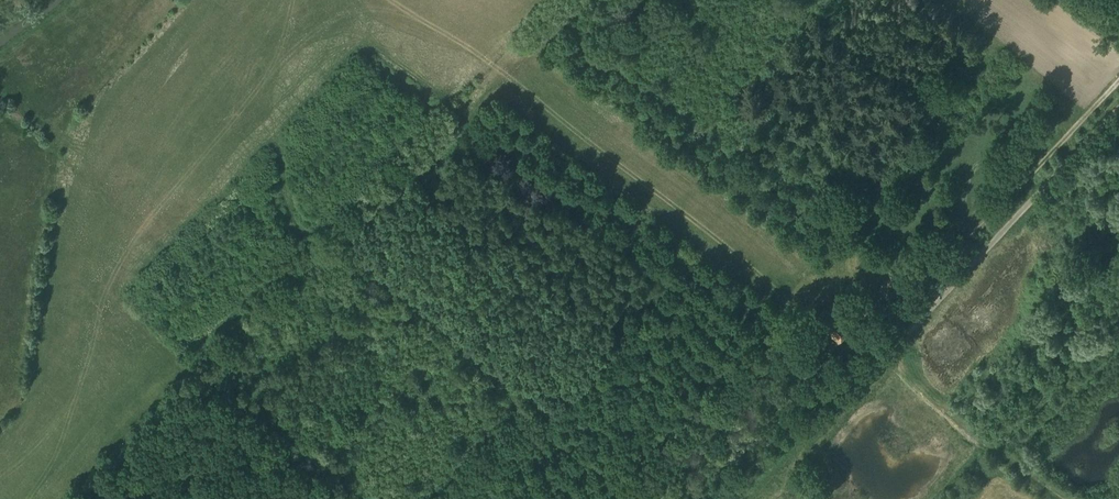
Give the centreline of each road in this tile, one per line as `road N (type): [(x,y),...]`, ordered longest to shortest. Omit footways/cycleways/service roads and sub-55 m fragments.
road 1 (track): [(442,498),(655,272),(749,336),(773,309),(837,359),(875,334),(1118,84)]
road 2 (track): [(540,400),(345,240),(581,0)]
road 3 (track): [(1065,498),(936,404),(898,343)]
road 4 (track): [(749,336),(601,498)]
road 5 (track): [(342,498),(201,369)]

